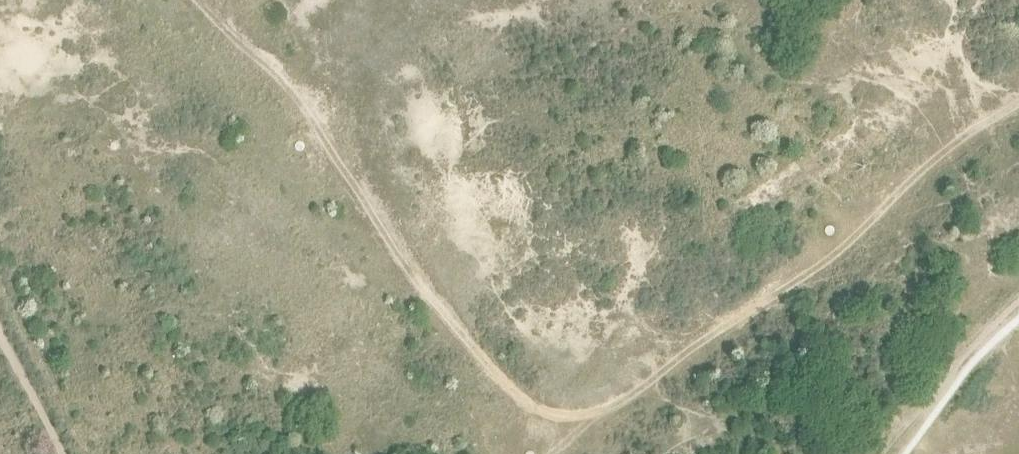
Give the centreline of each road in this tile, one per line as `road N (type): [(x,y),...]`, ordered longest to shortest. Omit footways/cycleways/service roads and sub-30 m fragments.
road 1 (track): [(201,0),(323,136),(402,269),(468,346),(516,393),(589,423),(1018,104)]

